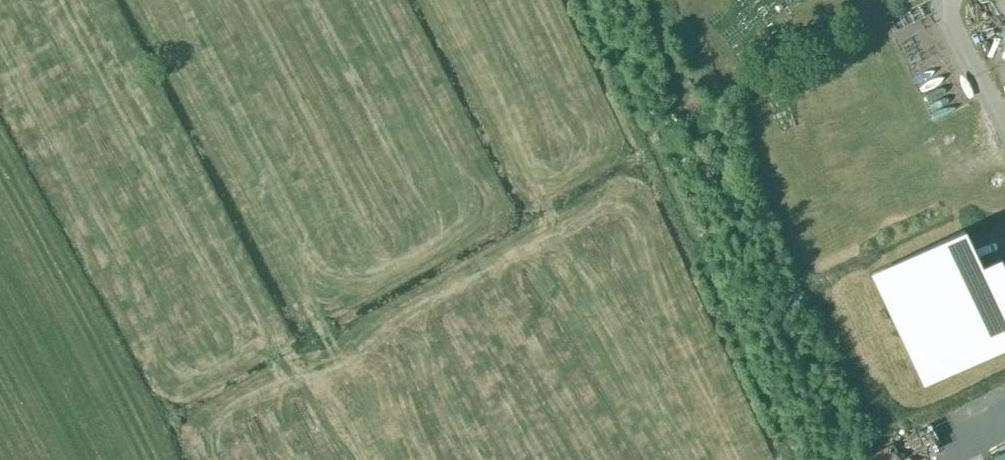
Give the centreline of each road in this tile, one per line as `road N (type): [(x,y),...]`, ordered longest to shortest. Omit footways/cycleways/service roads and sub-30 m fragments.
road 1 (unclassified): [(950,0),(946,24),(1004,131)]

